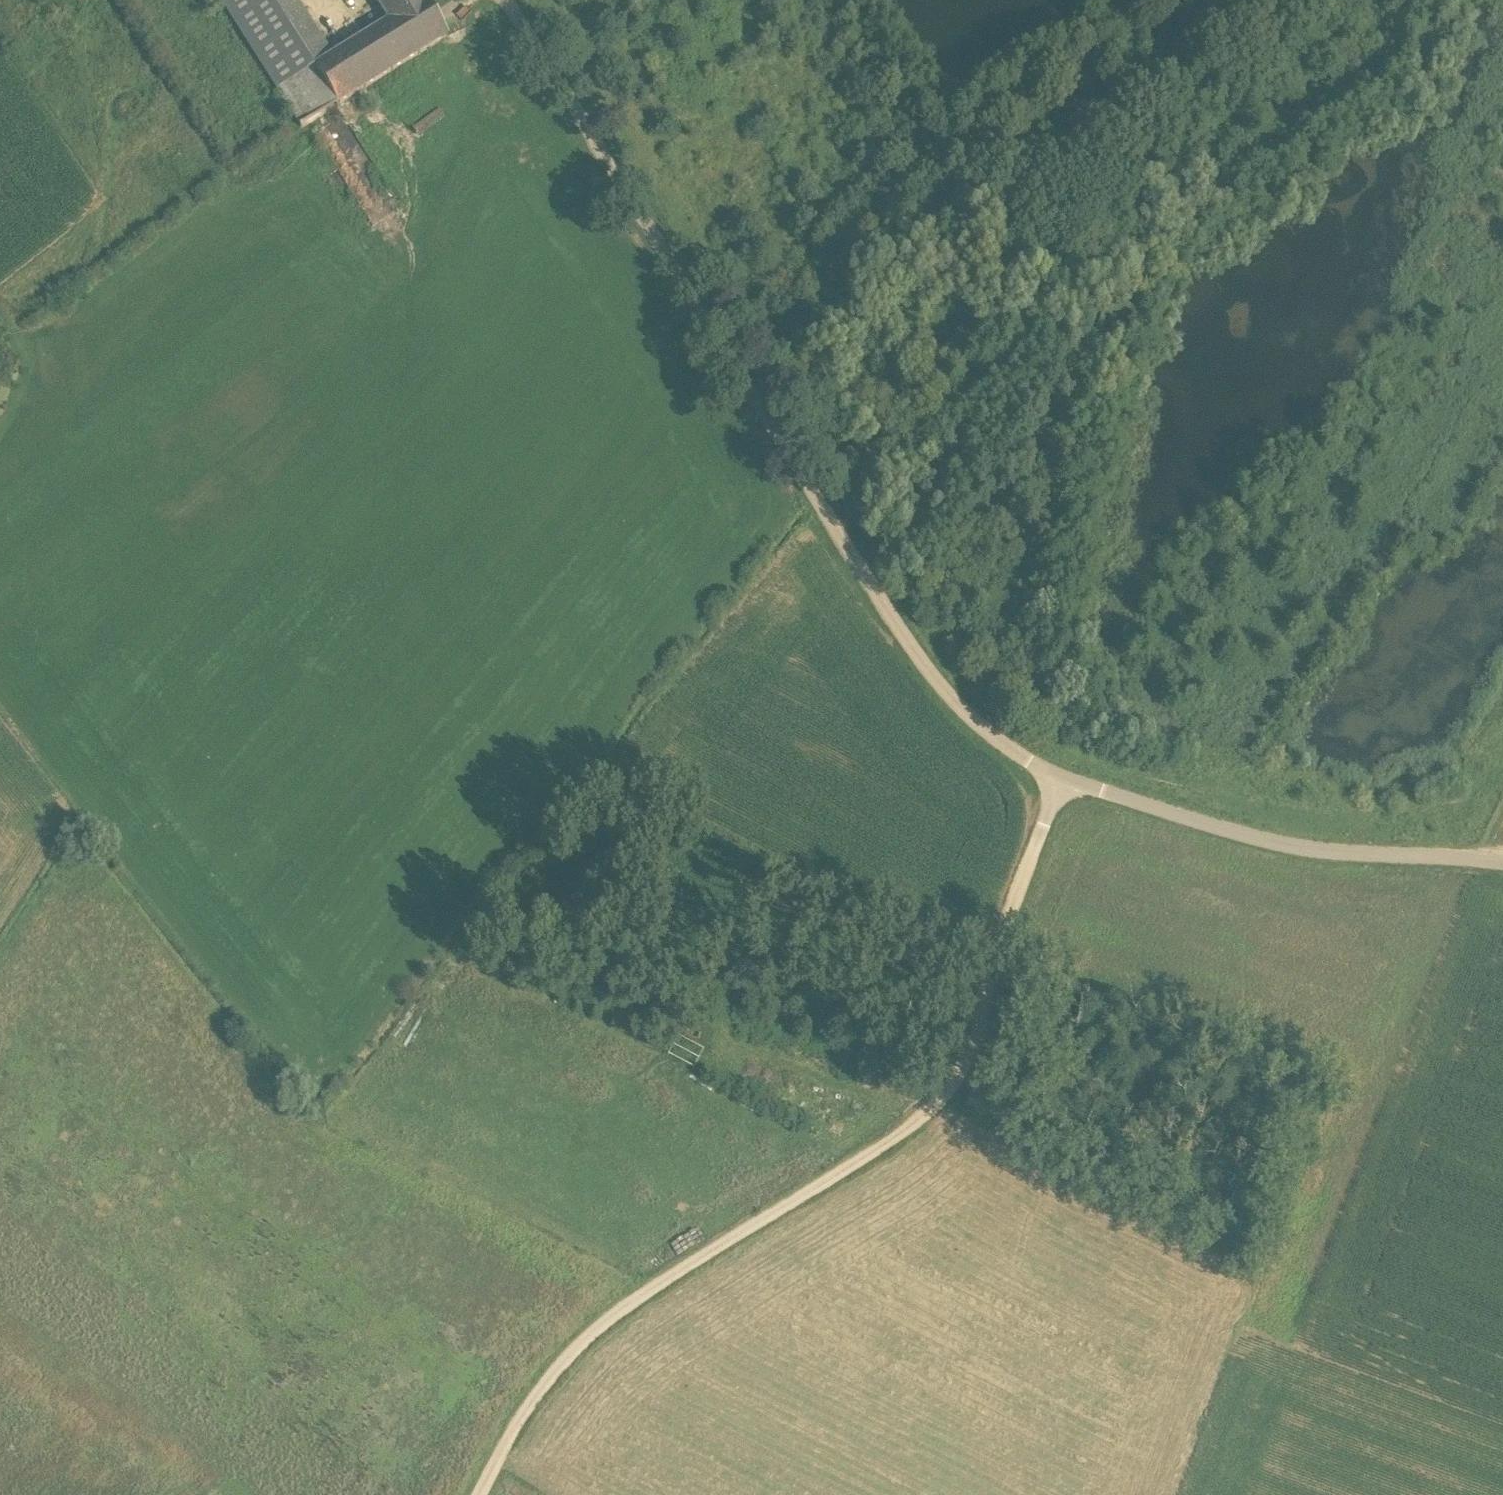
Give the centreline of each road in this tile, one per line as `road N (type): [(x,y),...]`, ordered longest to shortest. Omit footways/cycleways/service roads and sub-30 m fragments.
road 1 (unclassified): [(1502,864),(1352,855),(1227,836),(1060,782),(975,720),(833,539),(509,0)]
road 2 (track): [(483,1494),(572,1350),(633,1301),(935,1109),(967,1052),(1060,782)]

